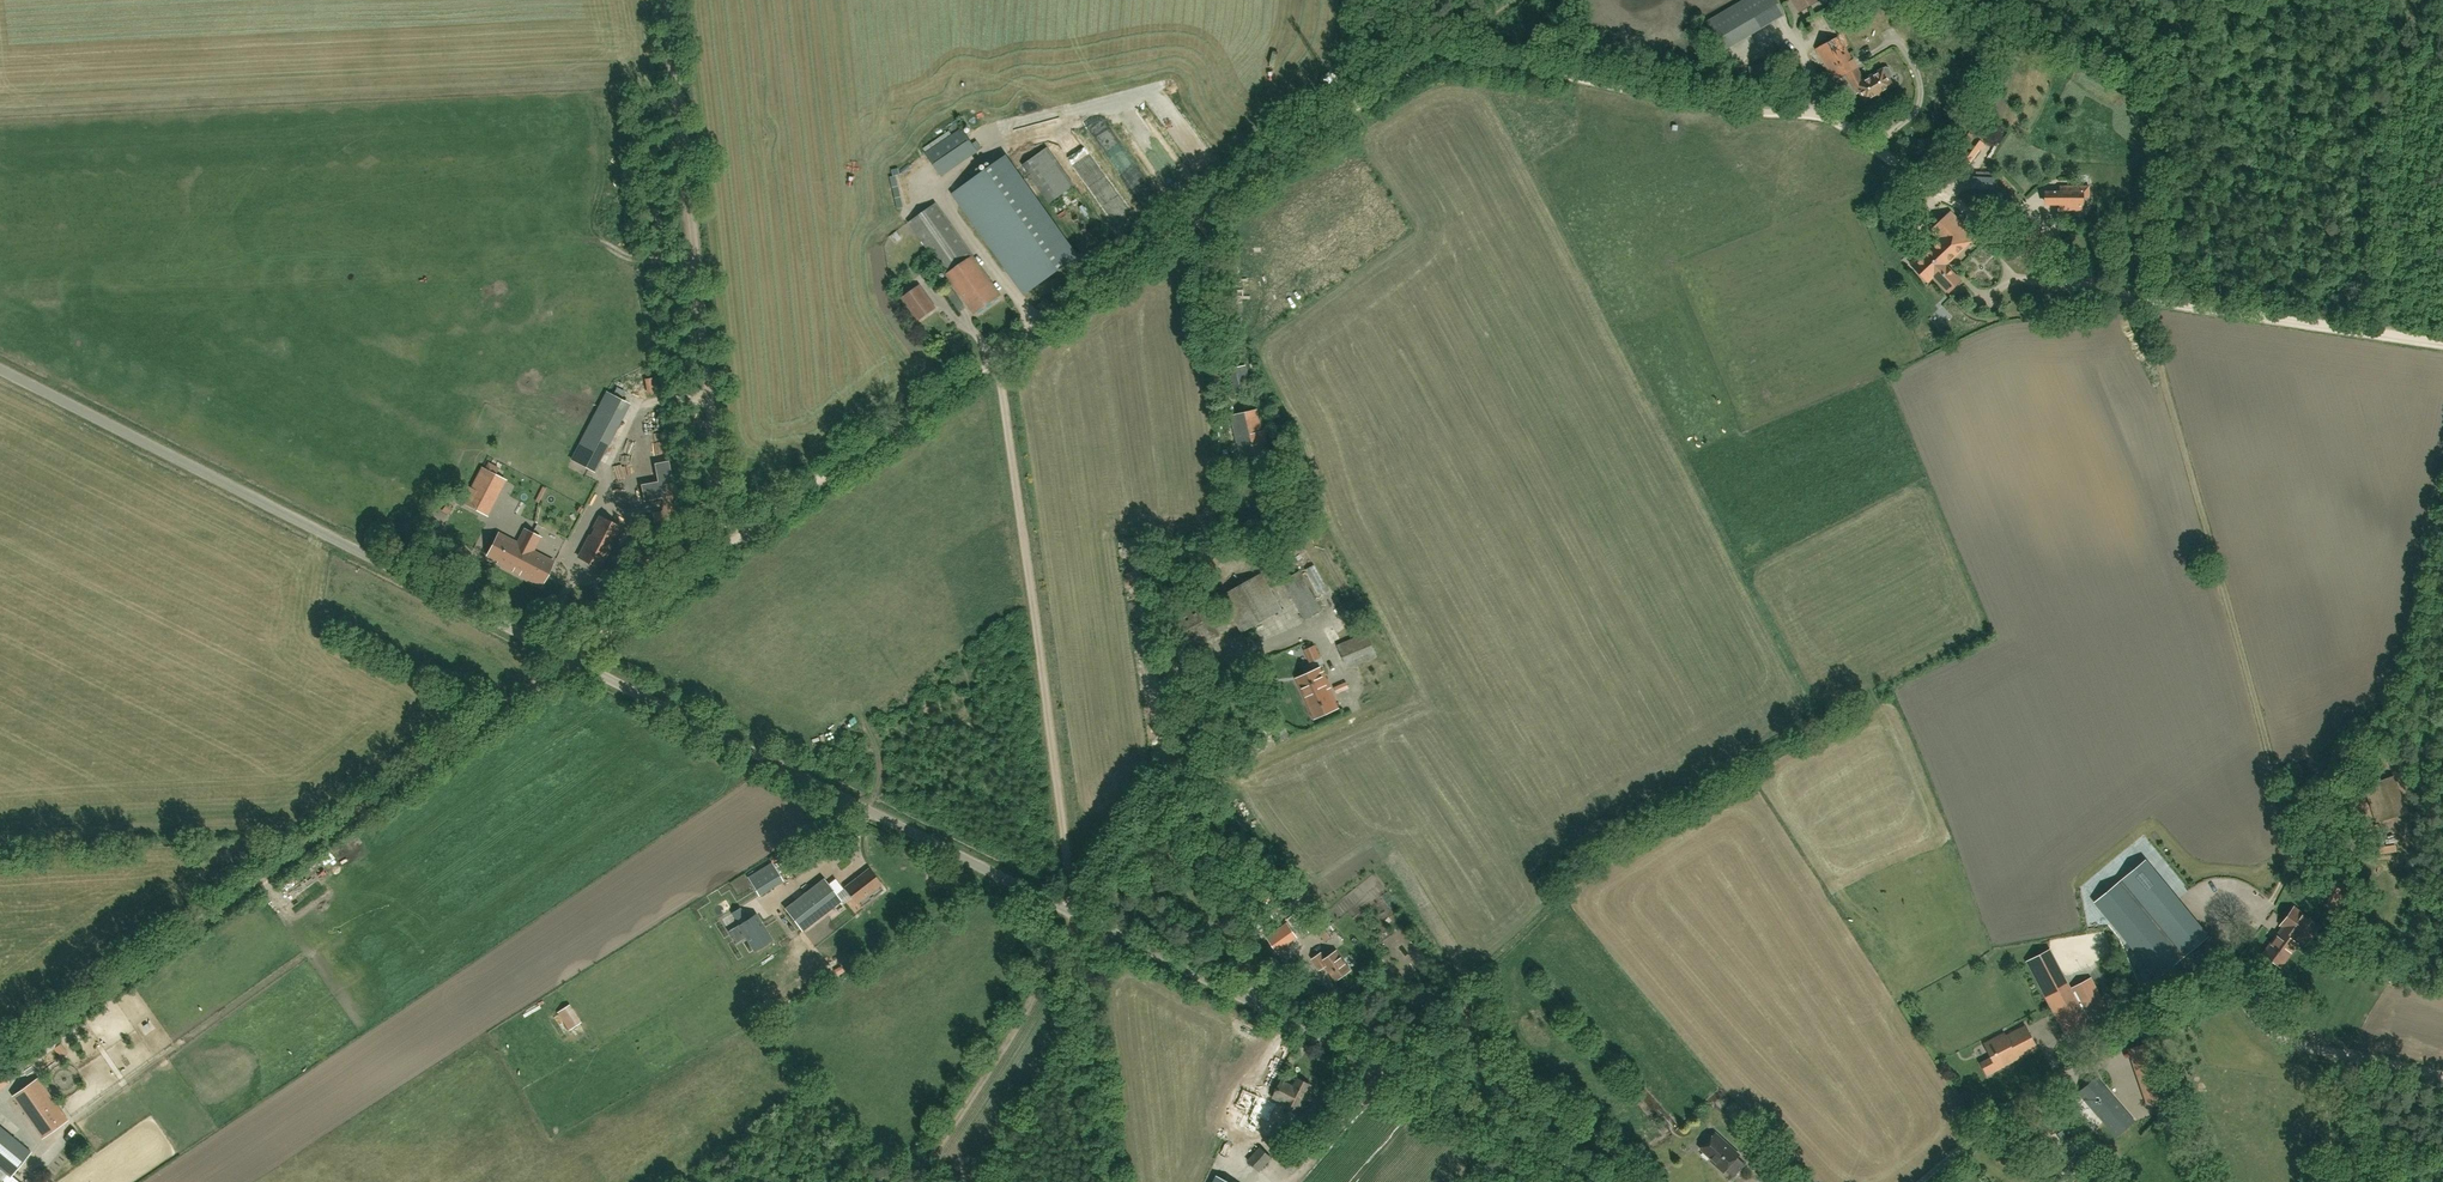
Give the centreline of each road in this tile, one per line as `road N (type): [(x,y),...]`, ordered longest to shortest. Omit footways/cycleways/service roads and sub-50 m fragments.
road 1 (unclassified): [(1607,1181),(0,371)]
road 2 (track): [(1454,50),(1687,102),(1827,116),(2075,280),(2442,341)]
road 3 (track): [(0,1058),(726,546)]
road 4 (track): [(1074,914),(996,362)]
road 5 (track): [(993,355),(1368,92),(1421,57),(1454,50)]
road 6 (track): [(726,546),(666,0)]
road 7 (track): [(2270,905),(2287,850),(2169,422)]
road 8 (track): [(726,546),(993,355)]
road 9 (track): [(1074,914),(912,1181)]
road 10 (track): [(1116,1181),(1074,914)]
road 11 (track): [(2338,1051),(2341,1181)]

